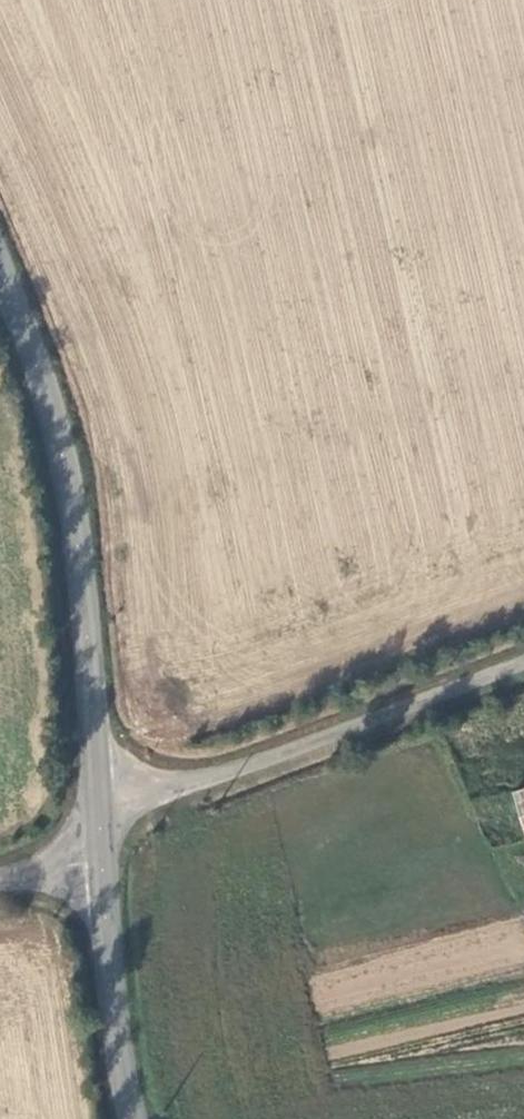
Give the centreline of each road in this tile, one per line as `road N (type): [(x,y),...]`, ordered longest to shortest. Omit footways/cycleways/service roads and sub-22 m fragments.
road 1 (tertiary): [(0,273),(56,428),(82,564),(96,821)]
road 2 (unclassified): [(523,672),(181,787),(110,791),(96,821)]
road 3 (tertiary): [(96,821),(115,1060),(133,1118)]
road 4 (unclassified): [(96,821),(85,860),(0,884)]

